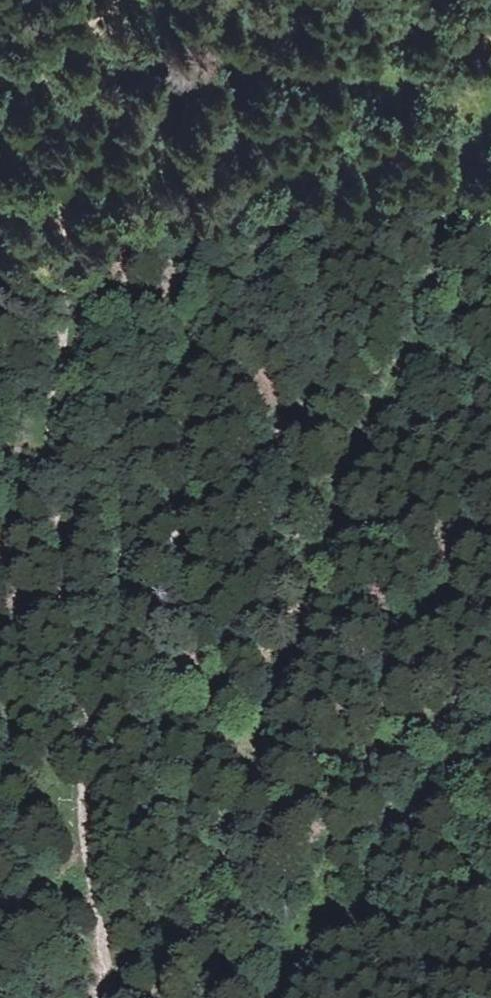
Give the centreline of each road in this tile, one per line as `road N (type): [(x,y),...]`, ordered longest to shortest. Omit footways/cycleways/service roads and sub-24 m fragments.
road 1 (track): [(133,0),(196,35),(319,79),(371,79),(478,103),(480,124),(432,271),(336,496),(308,619)]
road 2 (track): [(103,993),(82,870),(78,697),(51,466),(66,225)]
road 3 (track): [(308,619),(235,833),(153,954),(103,993)]
road 4 (track): [(66,225),(61,131),(24,0)]

